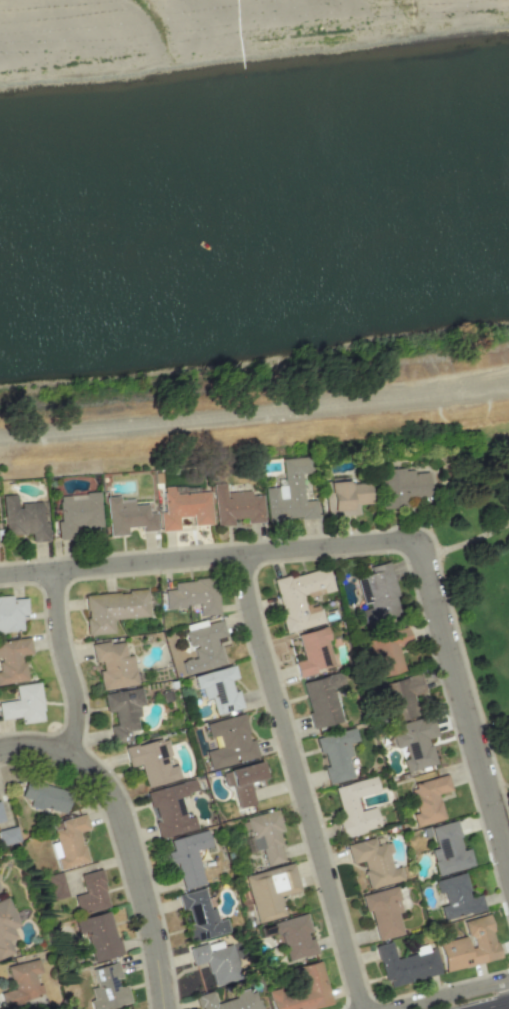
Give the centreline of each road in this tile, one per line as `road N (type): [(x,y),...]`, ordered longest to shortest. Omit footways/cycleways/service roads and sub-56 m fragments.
road 1 (residential): [(242,553),(365,1008)]
road 2 (residential): [(421,537),(0,574)]
road 3 (residential): [(167,1008),(152,921),(112,796),(70,757),(30,747),(0,752)]
road 4 (residential): [(508,865),(421,537)]
road 5 (residential): [(58,569),(78,714),(70,757)]
road 6 (residential): [(508,980),(379,1008)]

